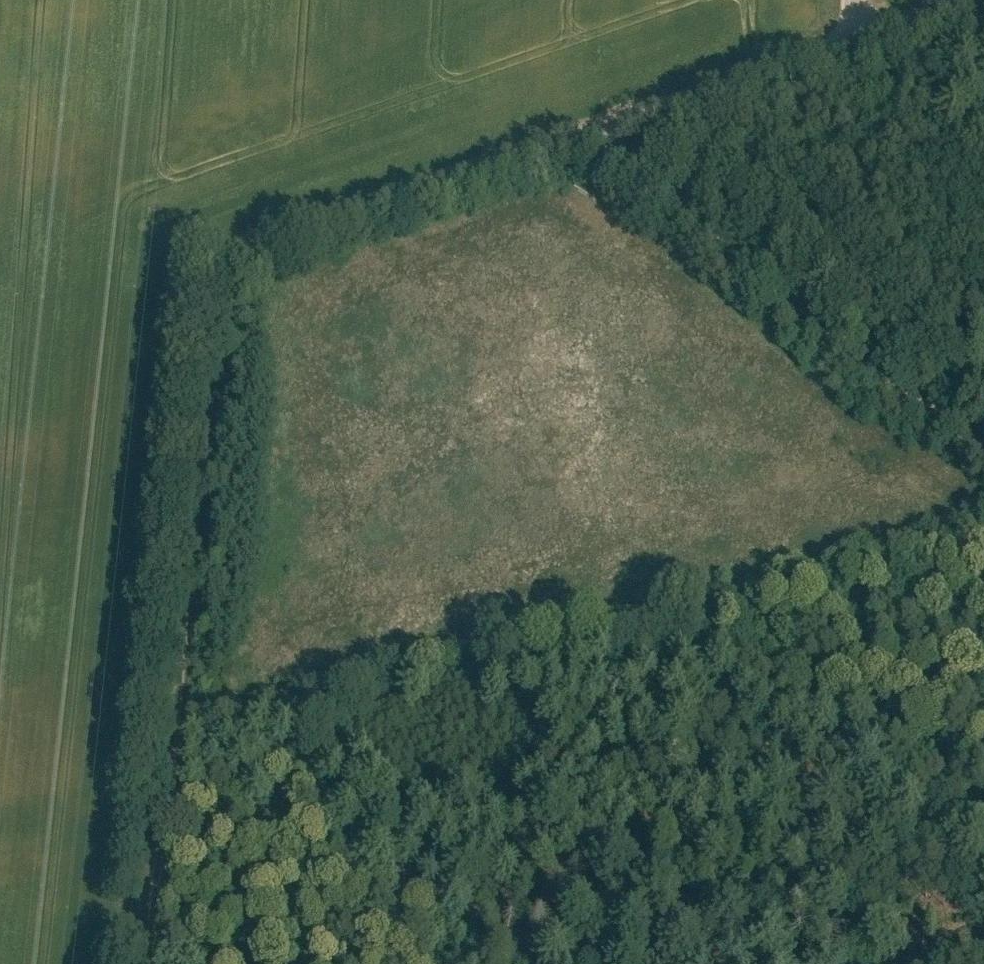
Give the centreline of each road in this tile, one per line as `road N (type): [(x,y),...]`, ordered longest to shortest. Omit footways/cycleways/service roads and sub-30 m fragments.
road 1 (track): [(590,130),(221,259),(145,963)]
road 2 (track): [(983,449),(648,190)]
road 3 (track): [(652,106),(965,0)]
road 4 (track): [(648,190),(590,130),(652,106)]

